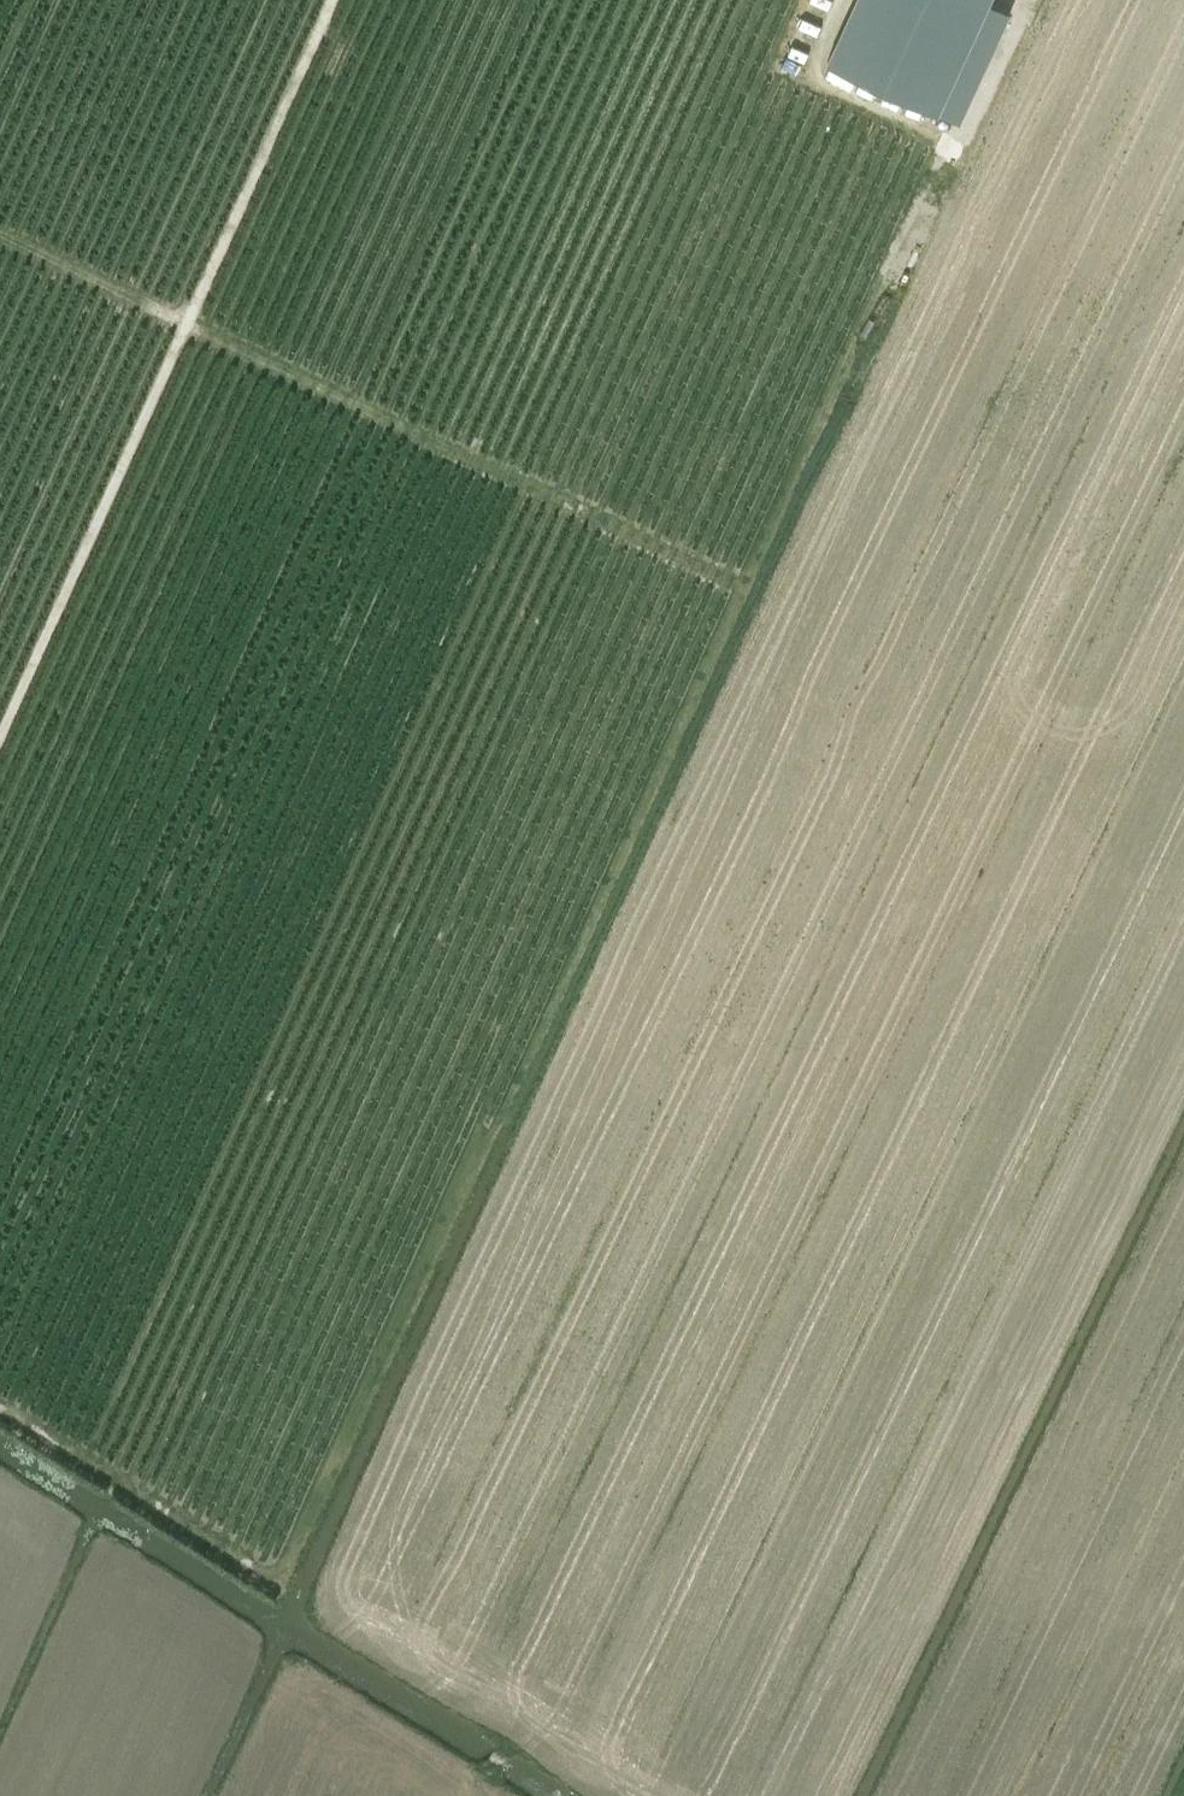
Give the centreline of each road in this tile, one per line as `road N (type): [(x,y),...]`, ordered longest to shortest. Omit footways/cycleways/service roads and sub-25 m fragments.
road 1 (track): [(0,736),(330,0)]

